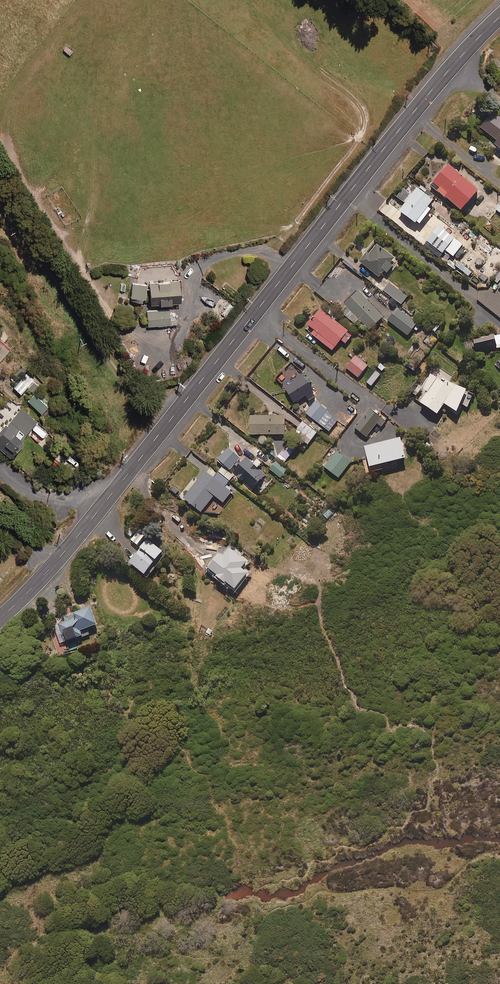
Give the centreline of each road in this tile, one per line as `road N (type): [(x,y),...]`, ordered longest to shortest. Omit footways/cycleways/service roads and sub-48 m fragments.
road 1 (secondary): [(499,17),(411,114),(62,555),(0,619)]

